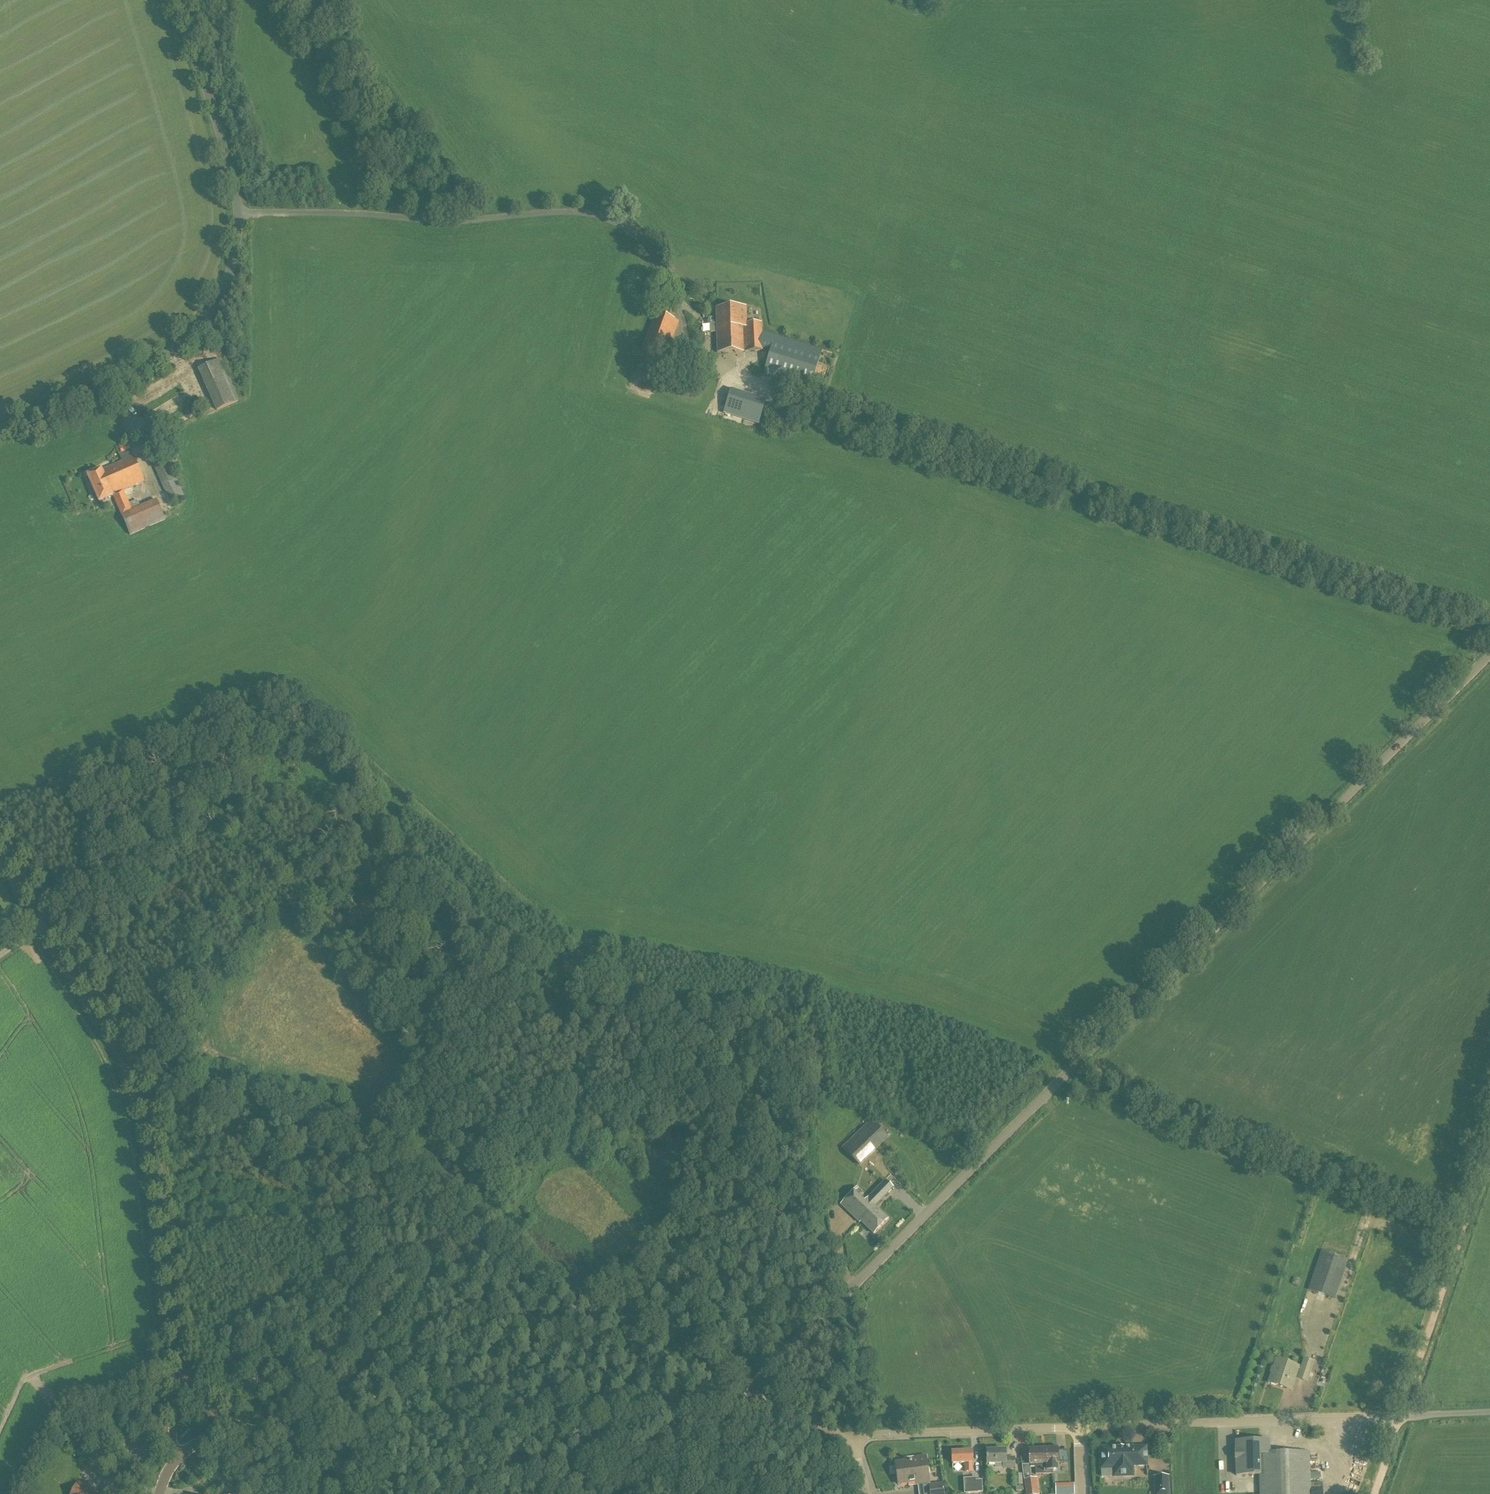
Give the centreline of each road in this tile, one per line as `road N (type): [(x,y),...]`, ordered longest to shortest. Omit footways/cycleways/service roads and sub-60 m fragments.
road 1 (track): [(1489,627),(776,400),(691,351),(663,273),(614,219),(576,211),(452,220),(238,212)]
road 2 (tertiary): [(745,1405),(749,1389),(1489,656)]
road 3 (unclassified): [(0,435),(165,358),(227,280),(238,212),(180,0)]
road 4 (unclassified): [(181,1363),(151,1124),(137,1074),(0,841)]
road 5 (tertiary): [(241,1432),(745,1405)]
road 6 (track): [(1373,1493),(1489,1153)]
road 7 (residential): [(1078,1427),(1401,1416)]
road 8 (residential): [(852,1442),(870,1434),(1078,1427)]

